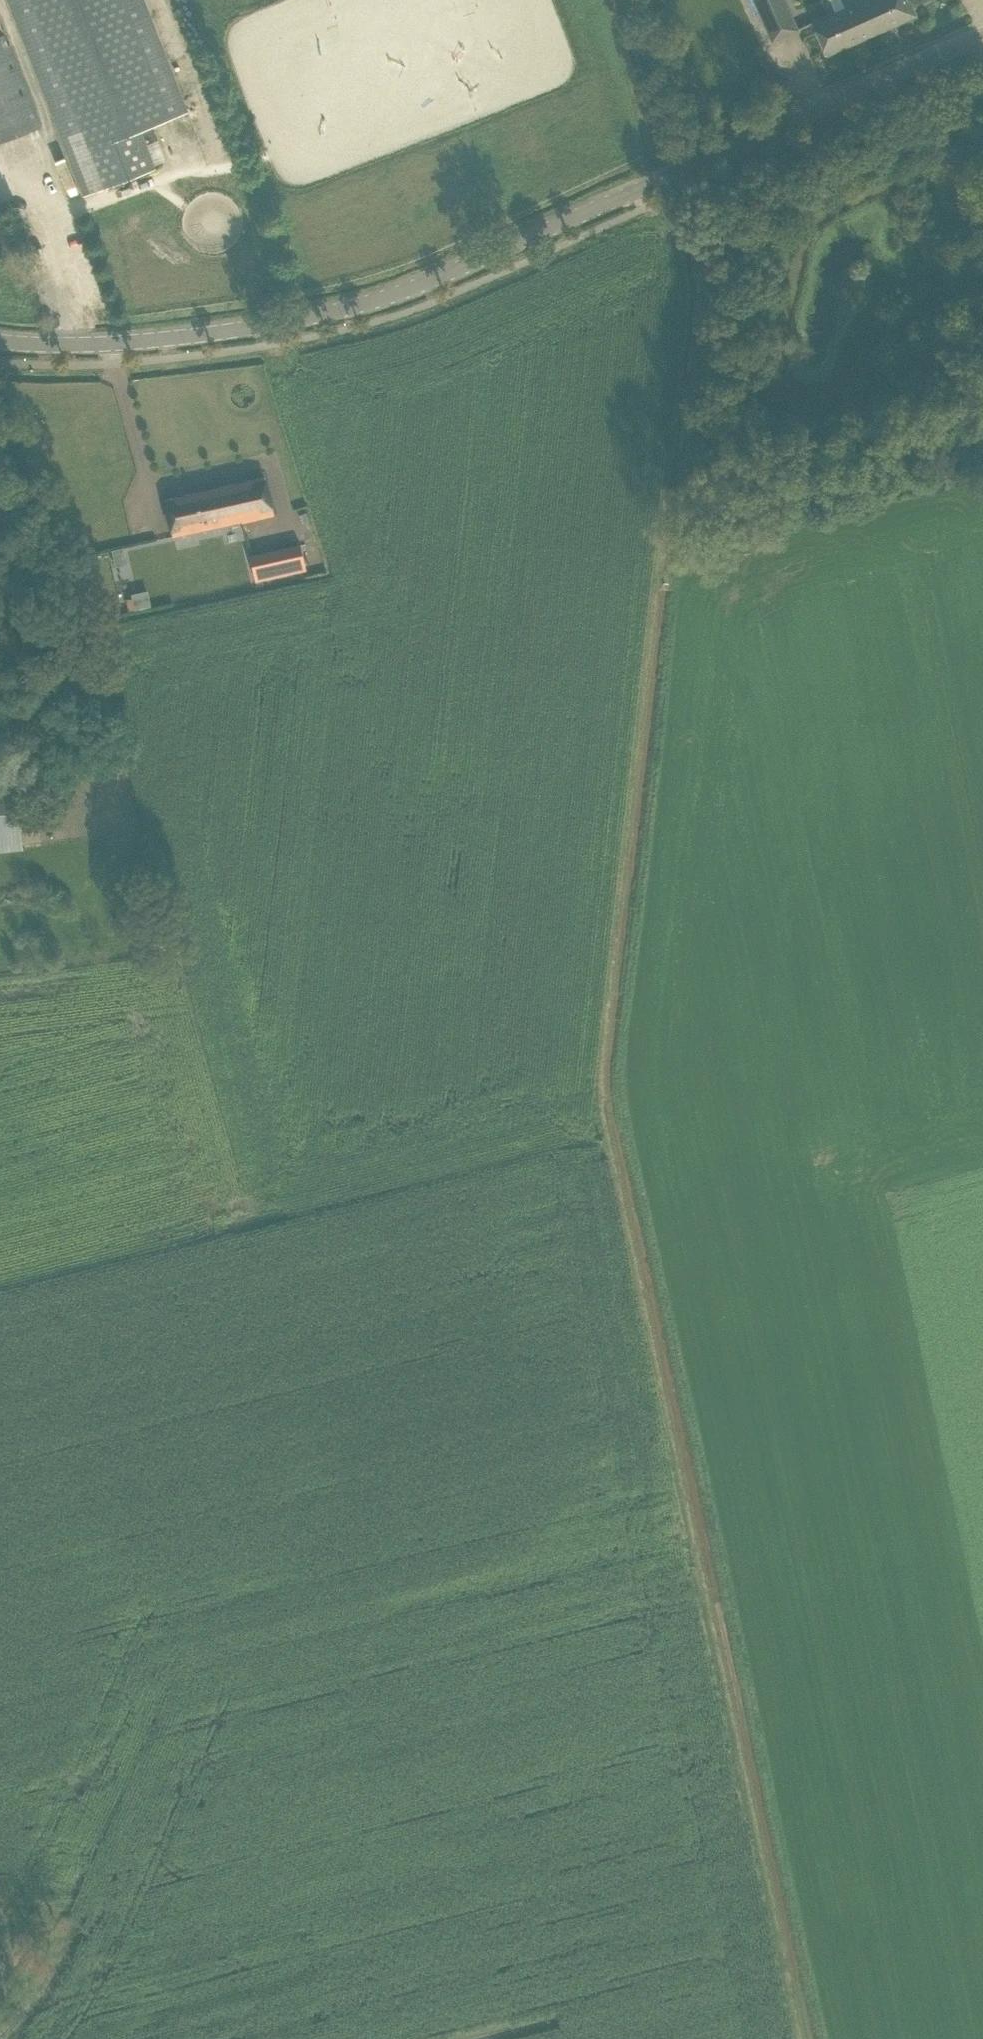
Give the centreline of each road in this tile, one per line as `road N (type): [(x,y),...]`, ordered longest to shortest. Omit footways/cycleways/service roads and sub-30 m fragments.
road 1 (unclassified): [(982,37),(366,303),(200,334),(94,343),(0,338)]

